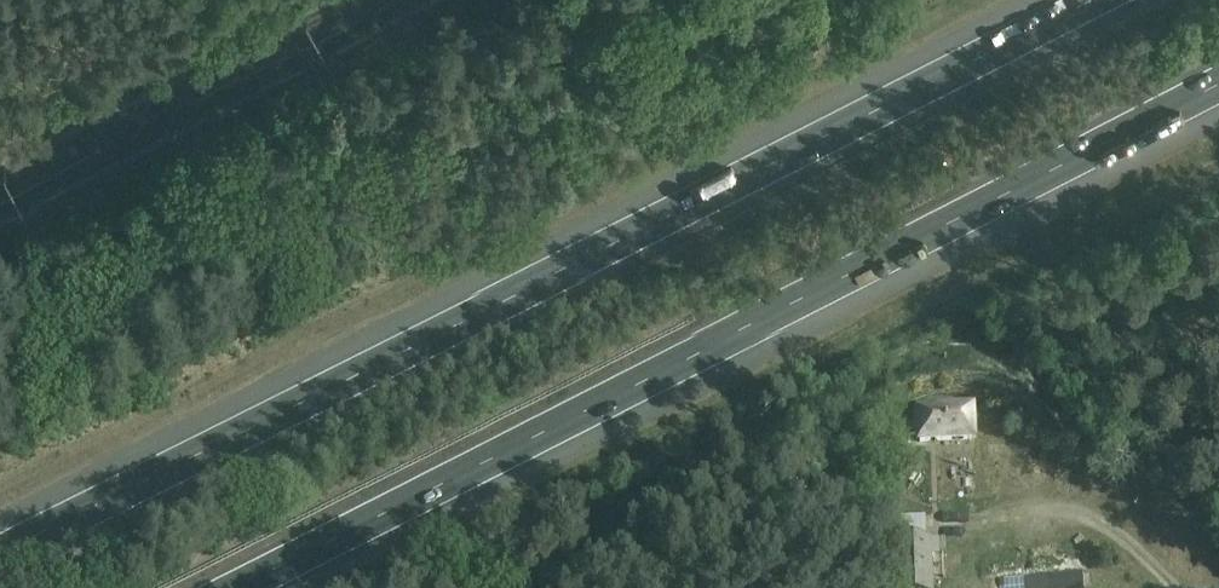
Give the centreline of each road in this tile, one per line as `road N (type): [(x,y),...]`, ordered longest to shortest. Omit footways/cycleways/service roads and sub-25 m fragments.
road 1 (motorway): [(1090,0),(0,543)]
road 2 (motorway): [(253,587),(1218,91)]
road 3 (track): [(1175,587),(1132,545),(1072,510),(942,505)]

